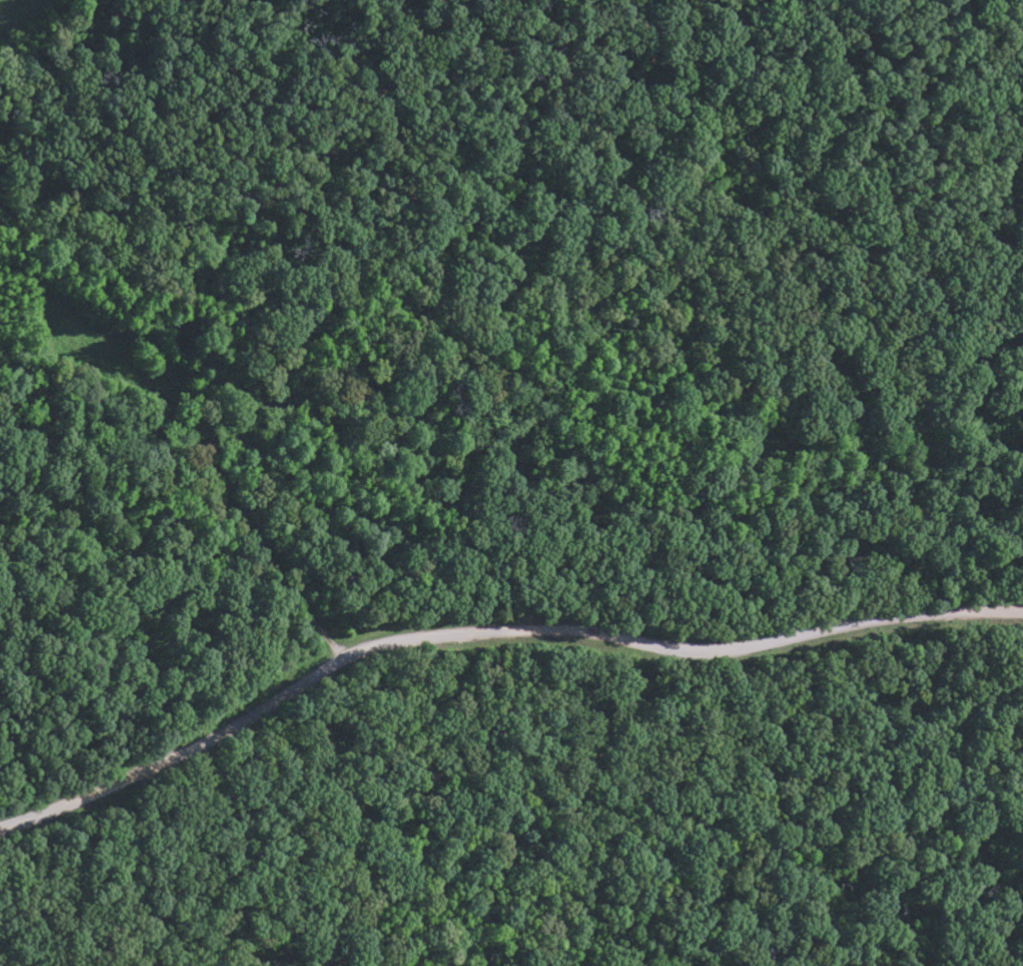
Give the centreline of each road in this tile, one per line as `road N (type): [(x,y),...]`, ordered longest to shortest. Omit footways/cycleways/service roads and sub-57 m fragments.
road 1 (residential): [(1022,615),(903,621),(711,650),(562,631),(402,642),(345,660),(228,734),(0,832)]

